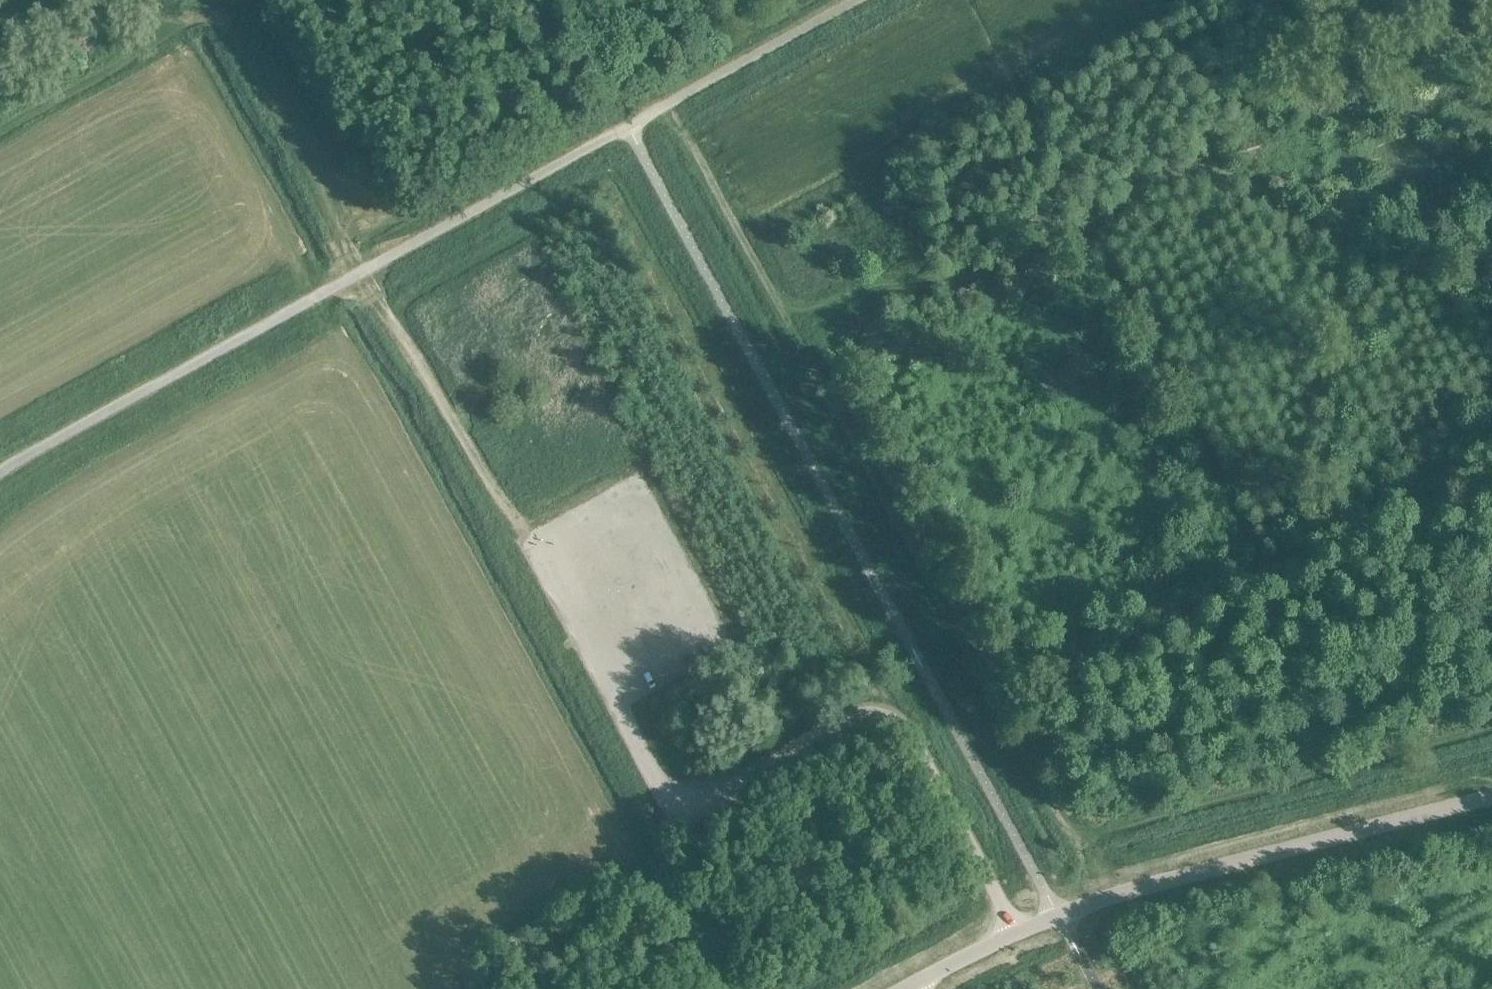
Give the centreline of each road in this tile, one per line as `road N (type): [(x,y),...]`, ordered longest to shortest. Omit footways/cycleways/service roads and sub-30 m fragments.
road 1 (unclassified): [(906,984),(1059,913),(1491,795)]

